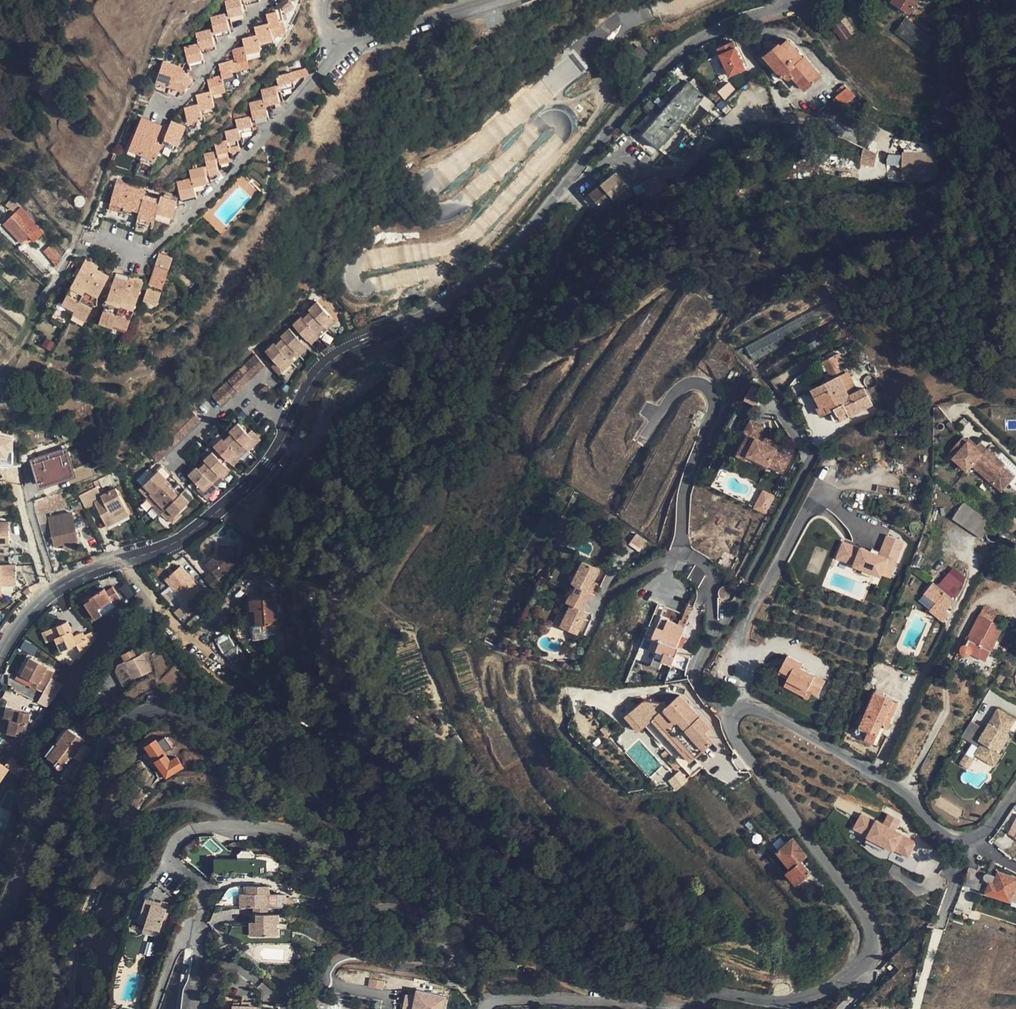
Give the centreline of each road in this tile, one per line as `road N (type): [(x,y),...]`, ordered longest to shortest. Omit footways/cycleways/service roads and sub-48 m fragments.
road 1 (residential): [(0,656),(46,596),(192,532),(253,481),(322,369),(465,291),(687,47),(793,0)]
road 2 (residential): [(709,991),(797,999),(864,965),(873,942),(861,911),(735,738),(737,712),(777,718),(904,793),(950,833),(985,831),(1015,794)]
road 3 (residential): [(509,920),(370,908),(369,920),(528,960),(528,970),(514,975),(357,957),(330,968),(335,985),(383,995),(388,1008)]
road 4 (residential): [(0,912),(76,775),(130,717),(152,712),(218,732),(369,844)]
road 5 (residential): [(338,43),(254,146),(147,255),(109,242)]
road 6 (residential): [(369,844),(336,847),(265,829),(188,833),(174,851),(203,879),(197,919)]
road 7 (residential): [(486,1008),(534,999),(685,1007),(709,991)]
road 8 (residential): [(509,920),(640,977),(709,991)]
road 9 (residential): [(272,0),(172,114),(159,108)]
road 10 (residential): [(369,844),(509,920)]
road 11 (residential): [(489,0),(338,43)]

